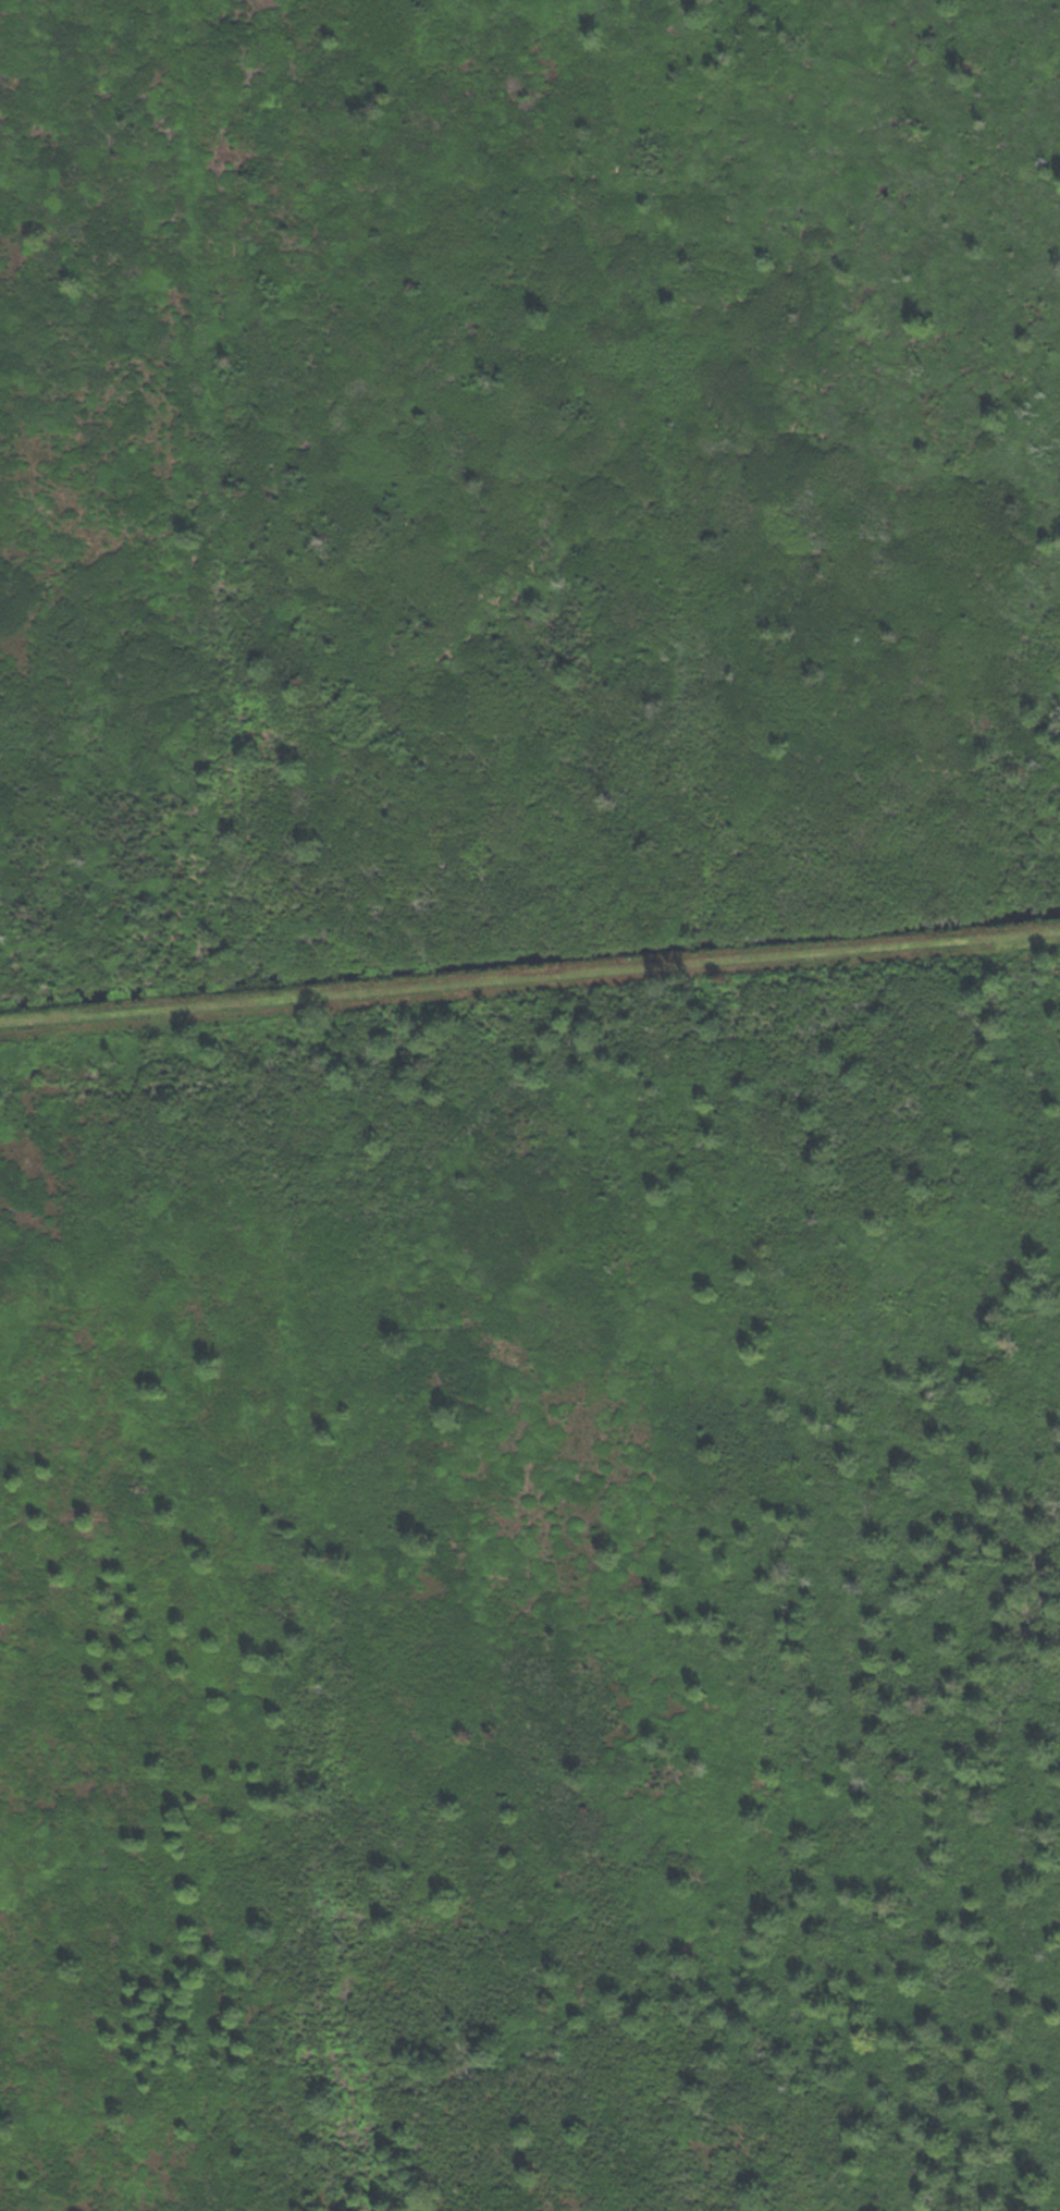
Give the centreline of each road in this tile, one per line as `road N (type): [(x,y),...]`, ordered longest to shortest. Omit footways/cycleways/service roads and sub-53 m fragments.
road 1 (track): [(1059,926),(0,1020)]

